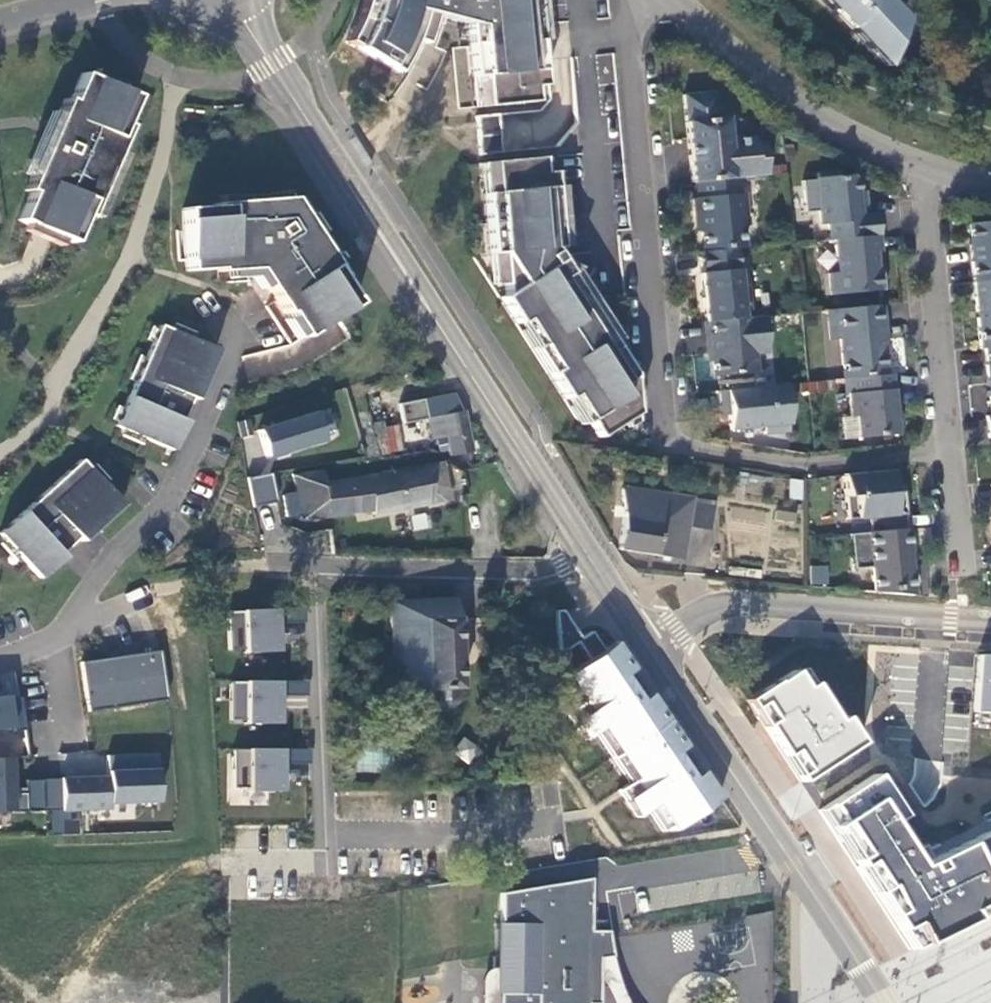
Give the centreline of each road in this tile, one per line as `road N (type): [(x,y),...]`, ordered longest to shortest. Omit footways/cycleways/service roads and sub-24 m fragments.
road 1 (residential): [(622,0),(663,421),(677,444),(811,467),(950,457)]
road 2 (secondary): [(594,564),(242,7)]
road 3 (secondary): [(881,1002),(648,645)]
road 4 (residential): [(0,662),(50,645),(159,512),(238,340)]
road 5 (residential): [(313,562),(322,870),(240,868)]
road 6 (residential): [(648,645),(699,614),(742,604),(990,622)]
road 7 (residential): [(924,167),(825,122),(676,0)]
road 8 (residential): [(924,167),(950,457)]
road 9 (residential): [(313,562),(490,570),(594,564)]

